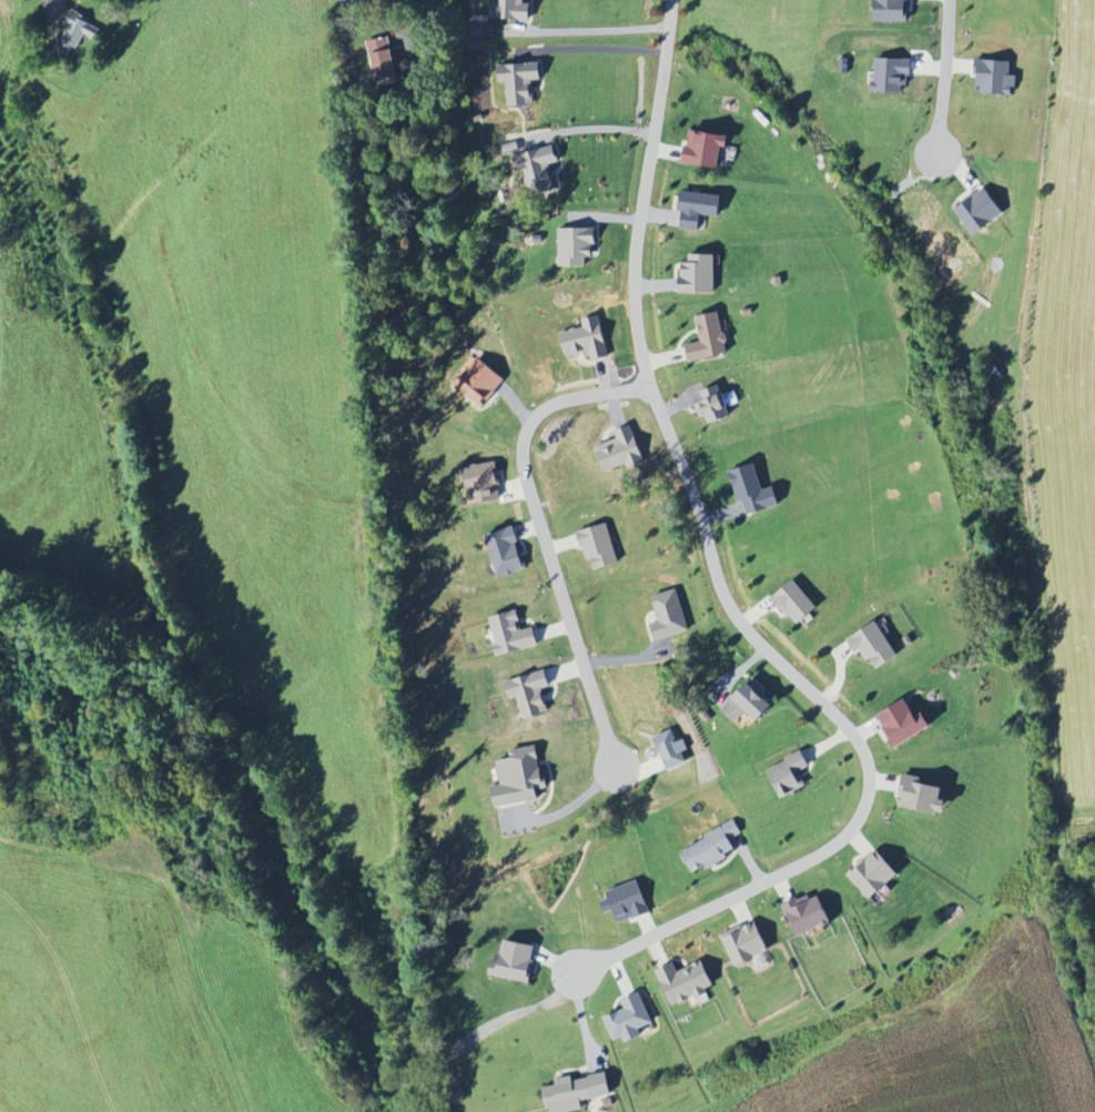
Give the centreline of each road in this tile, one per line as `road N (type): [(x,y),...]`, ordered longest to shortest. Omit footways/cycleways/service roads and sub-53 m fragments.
road 1 (residential): [(669,0),(636,251),(636,320),(650,386),(719,583),(748,640),(858,736),(871,758),(871,789),(839,841),(575,977)]
road 2 (residential): [(951,0),(941,154)]

